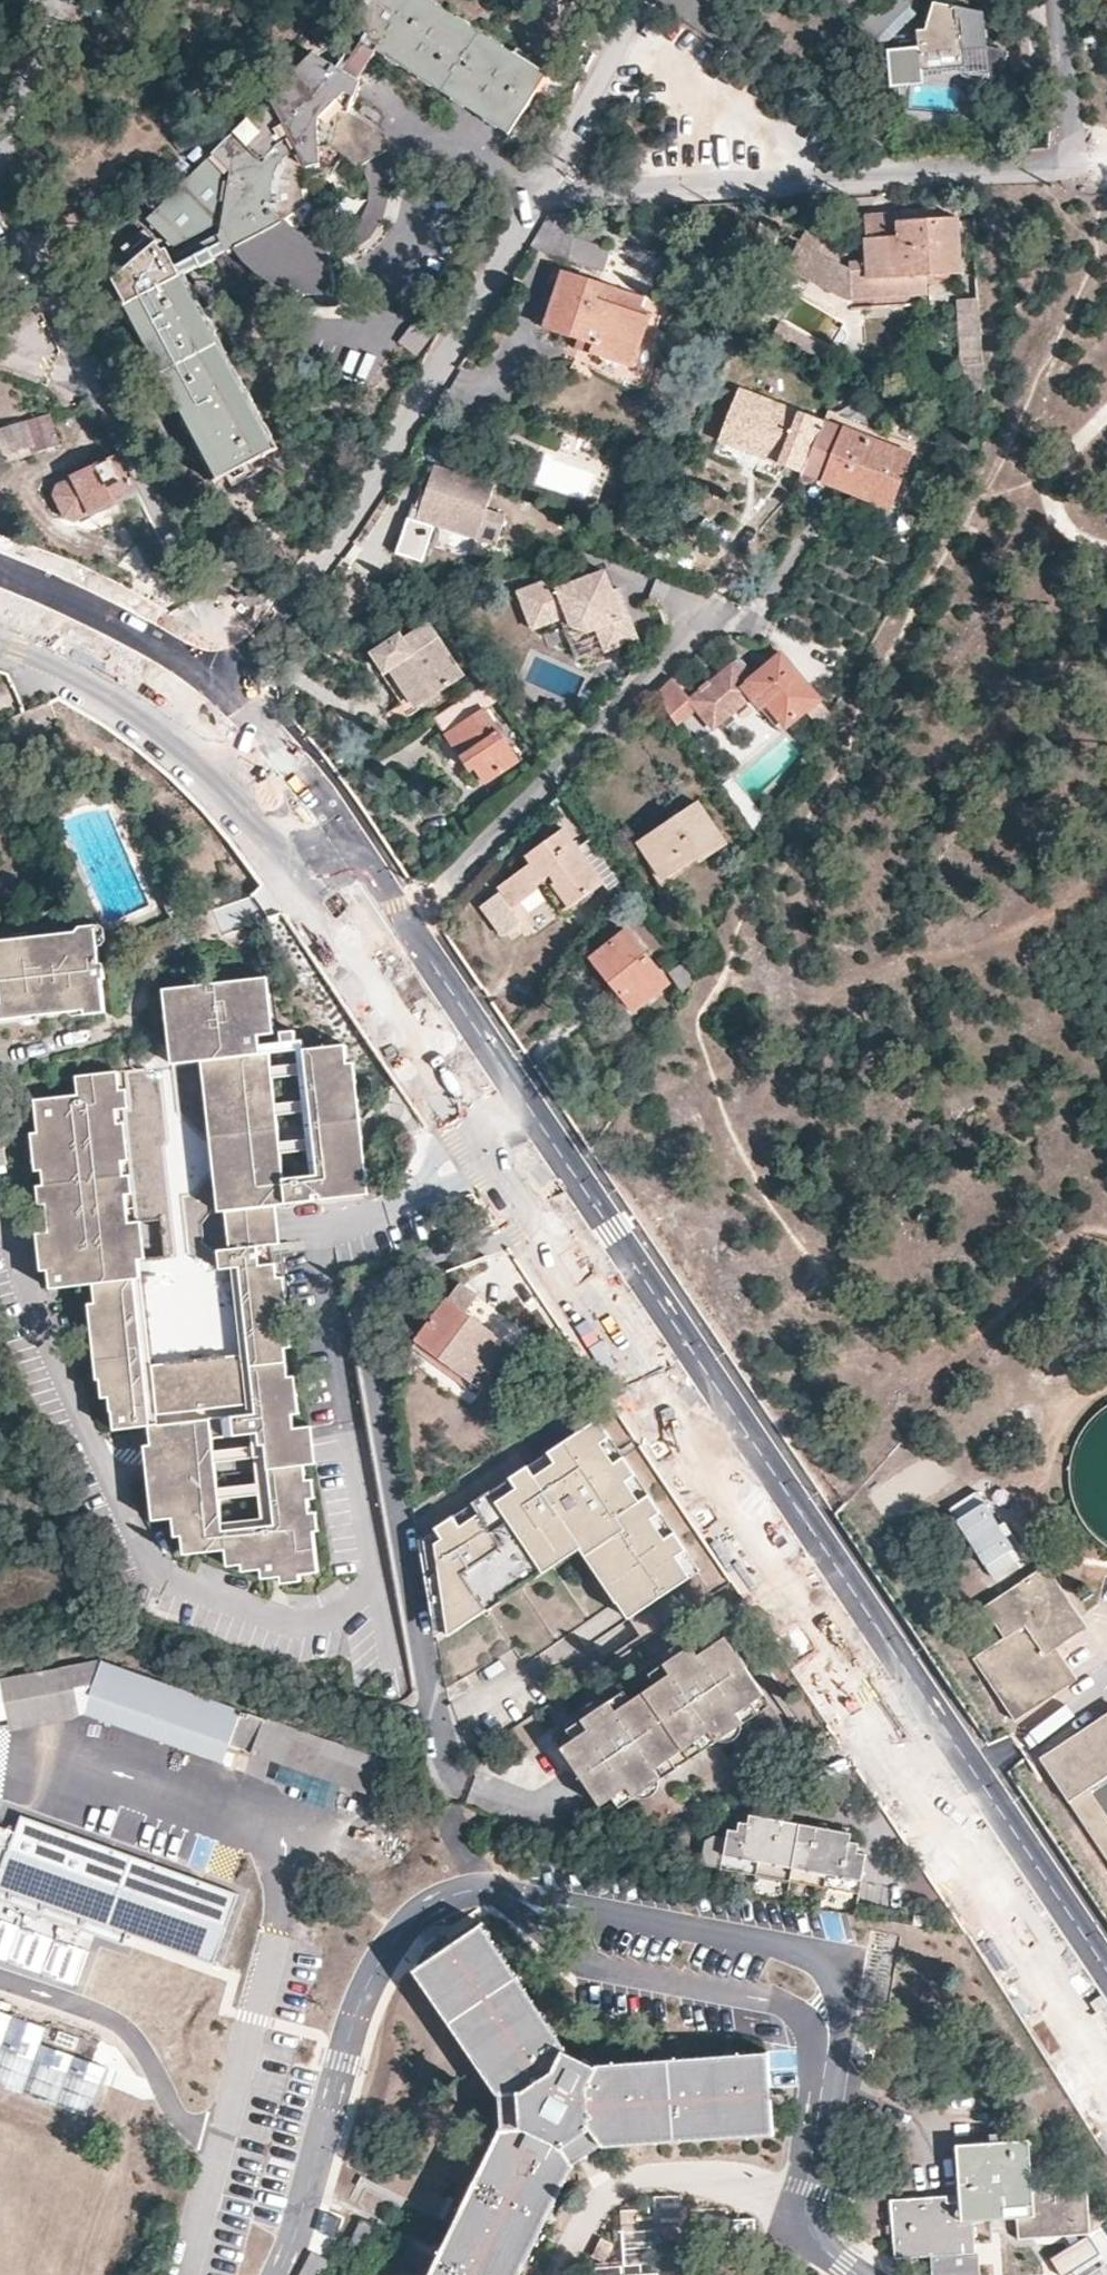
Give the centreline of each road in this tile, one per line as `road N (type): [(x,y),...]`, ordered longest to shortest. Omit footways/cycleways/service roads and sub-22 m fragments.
road 1 (secondary): [(1106,1961),(411,931)]
road 2 (residential): [(542,198),(1076,166),(1058,0)]
road 3 (residential): [(220,694),(386,470),(542,198)]
road 4 (residential): [(757,633),(713,618),(414,918),(411,931)]
road 5 (secondary): [(411,931),(278,749),(220,694)]
road 6 (secondary): [(220,694),(125,630),(0,571)]
road 7 (residential): [(542,198),(645,0)]

